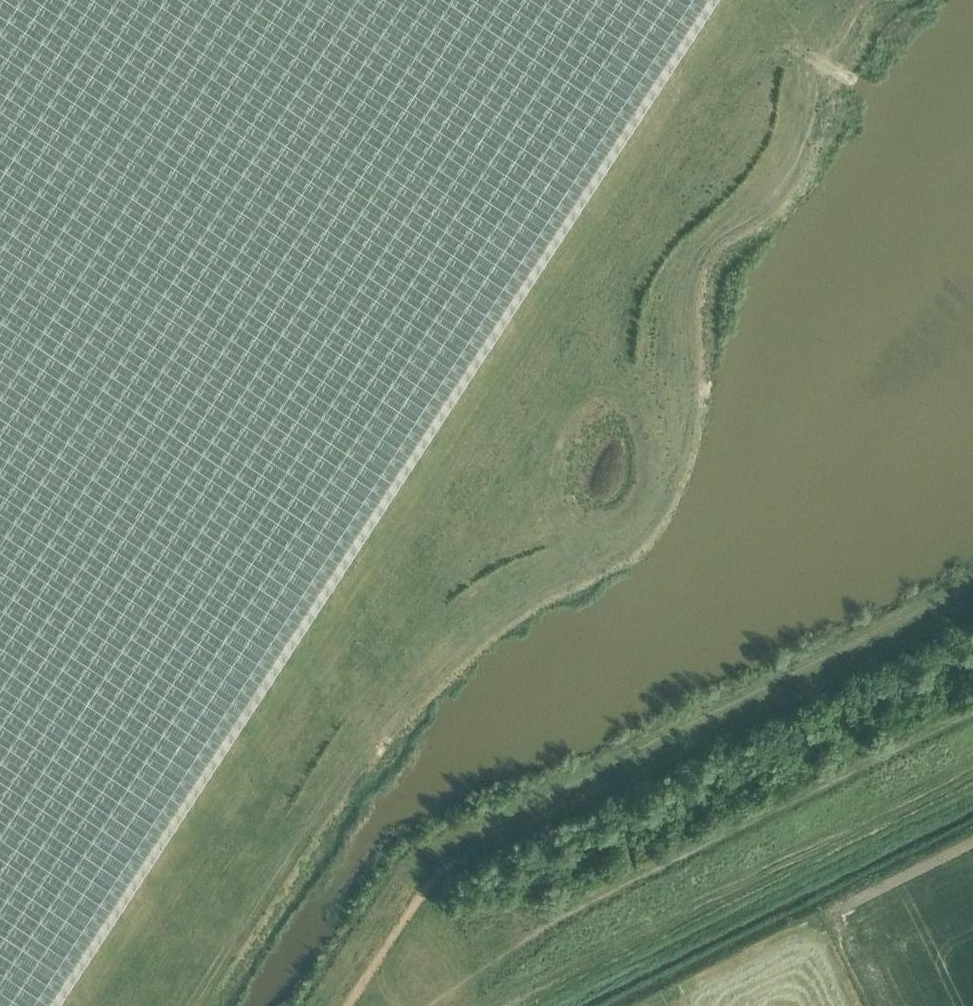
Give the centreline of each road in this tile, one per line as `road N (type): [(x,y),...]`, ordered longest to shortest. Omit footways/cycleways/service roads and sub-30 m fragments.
road 1 (track): [(328,1005),(416,869),(972,590)]

